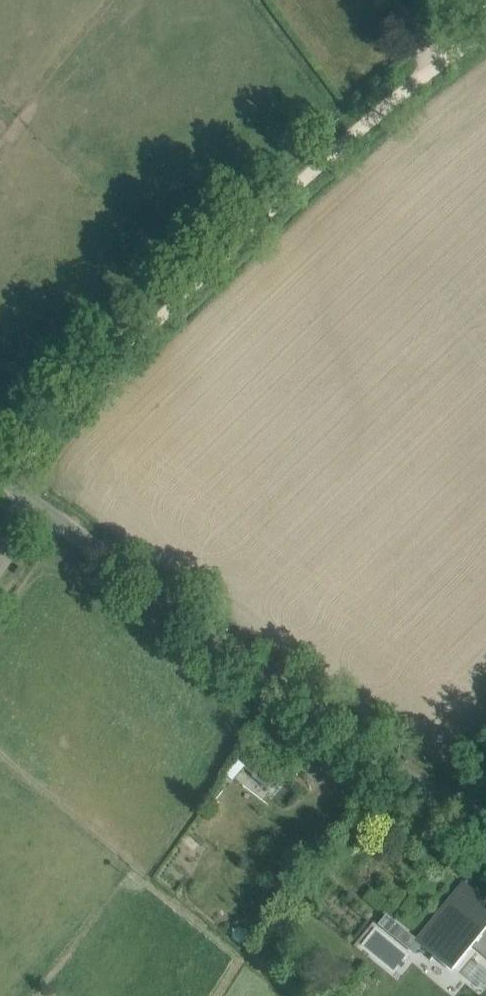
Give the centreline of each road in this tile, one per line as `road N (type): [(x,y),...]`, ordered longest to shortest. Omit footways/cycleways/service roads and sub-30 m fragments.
road 1 (track): [(0,476),(391,98),(485,23)]
road 2 (unclassified): [(450,817),(43,506)]

